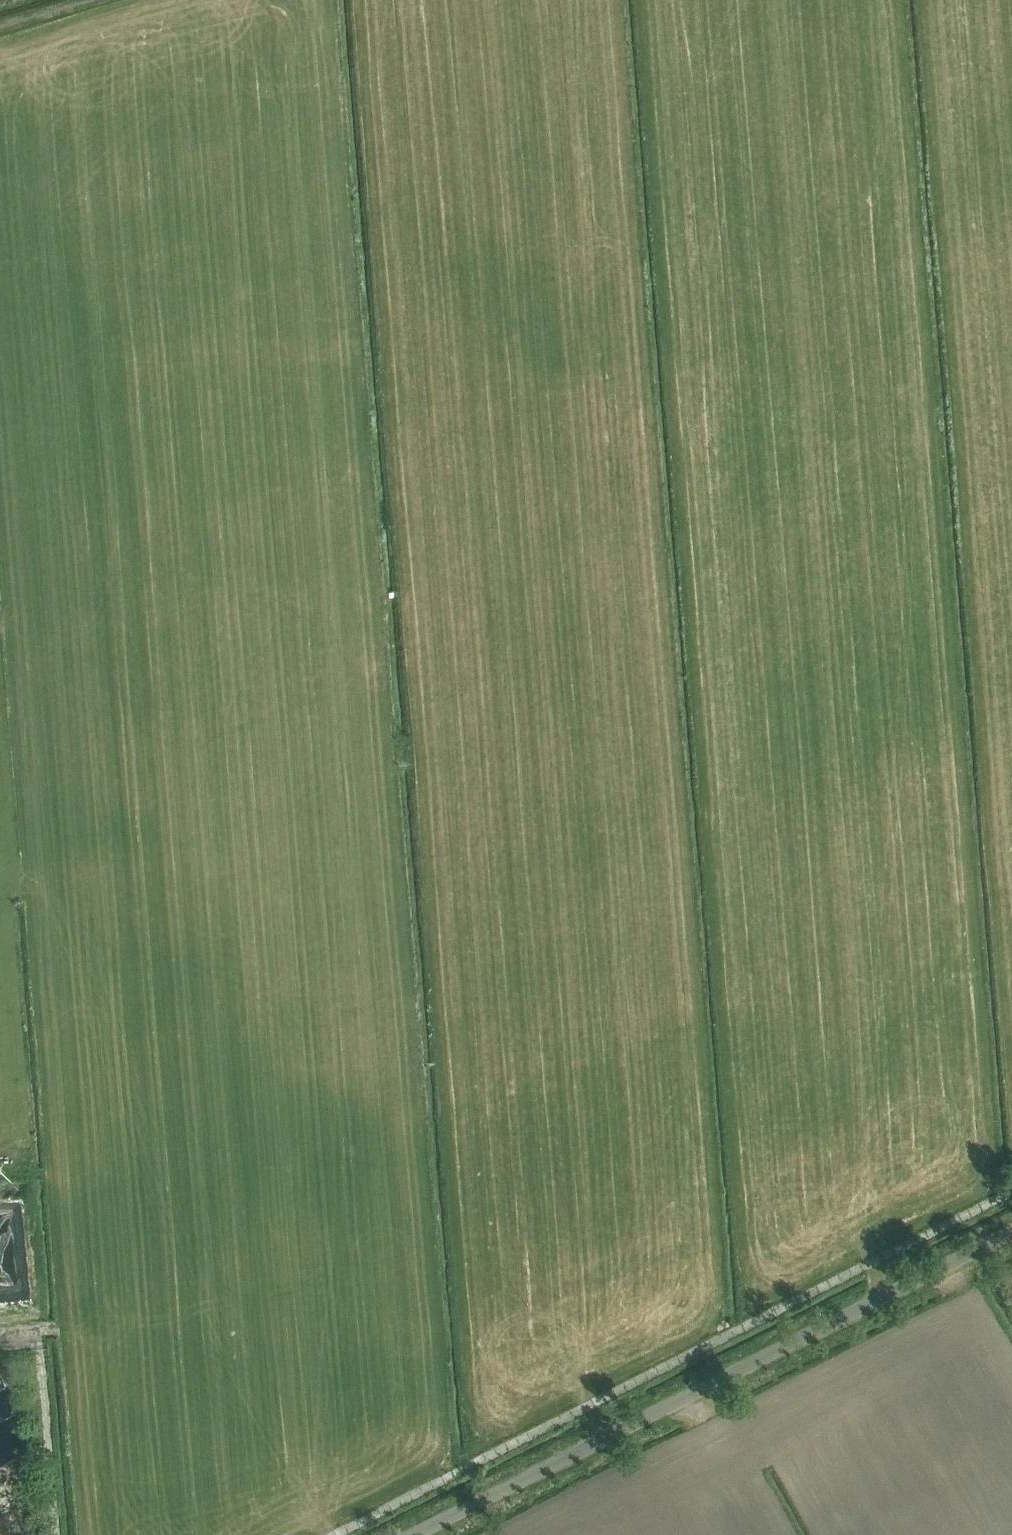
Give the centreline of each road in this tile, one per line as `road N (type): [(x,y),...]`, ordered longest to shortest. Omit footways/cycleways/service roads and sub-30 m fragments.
road 1 (unclassified): [(413,1534),(1011,1232)]

